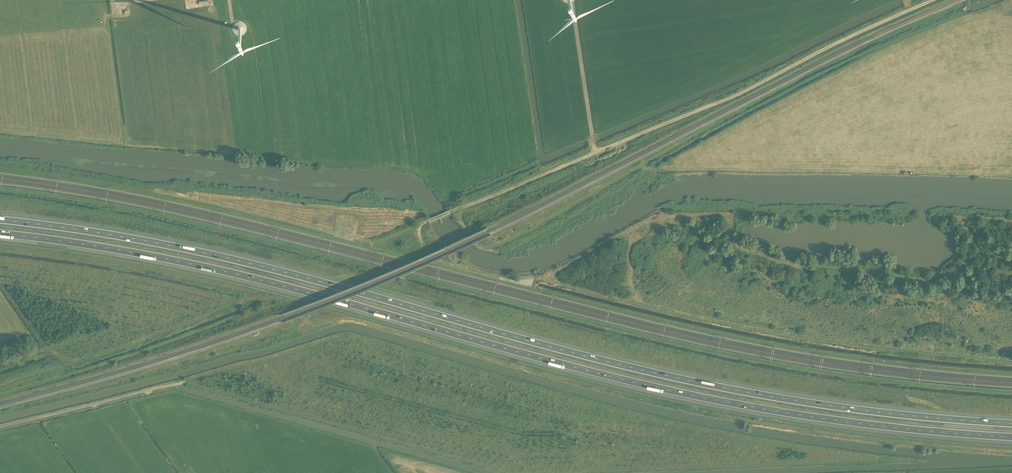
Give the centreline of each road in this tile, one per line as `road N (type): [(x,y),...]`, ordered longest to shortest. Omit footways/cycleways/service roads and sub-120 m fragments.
road 1 (motorway): [(1011,423),(714,386),(219,256),(0,220)]
road 2 (motorway): [(0,233),(212,269),(711,399),(1011,436)]
road 3 (unclassified): [(0,428),(185,382)]

